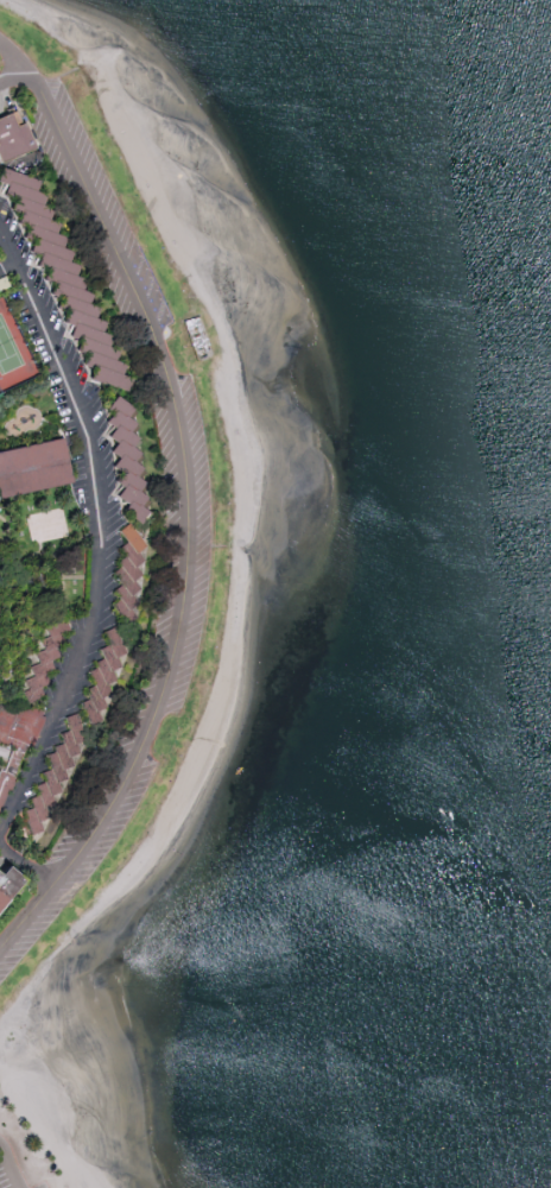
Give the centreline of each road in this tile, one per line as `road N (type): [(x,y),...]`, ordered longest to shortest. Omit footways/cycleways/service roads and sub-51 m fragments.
road 1 (residential): [(25,75),(56,118),(163,356),(191,527),(173,661),(151,729),(110,813),(0,952)]

